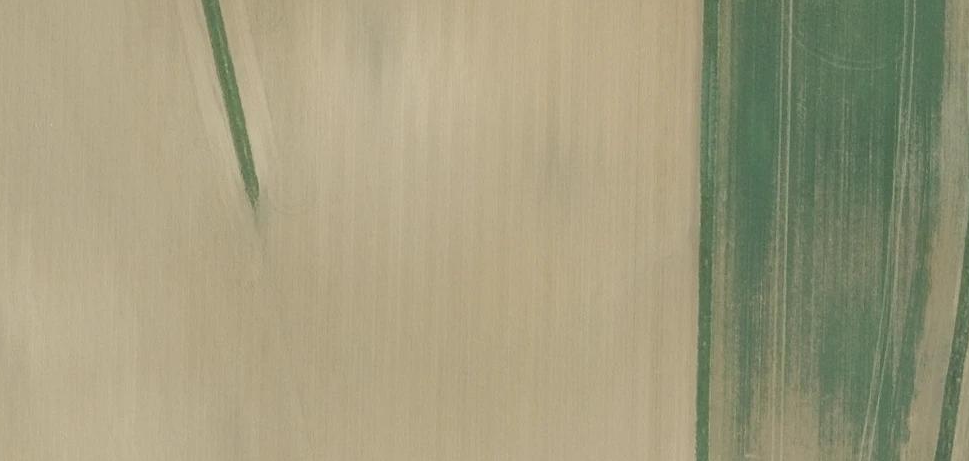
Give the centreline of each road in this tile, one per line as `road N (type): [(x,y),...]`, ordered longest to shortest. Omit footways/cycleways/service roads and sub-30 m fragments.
road 1 (unclassified): [(967,0),(905,460)]

